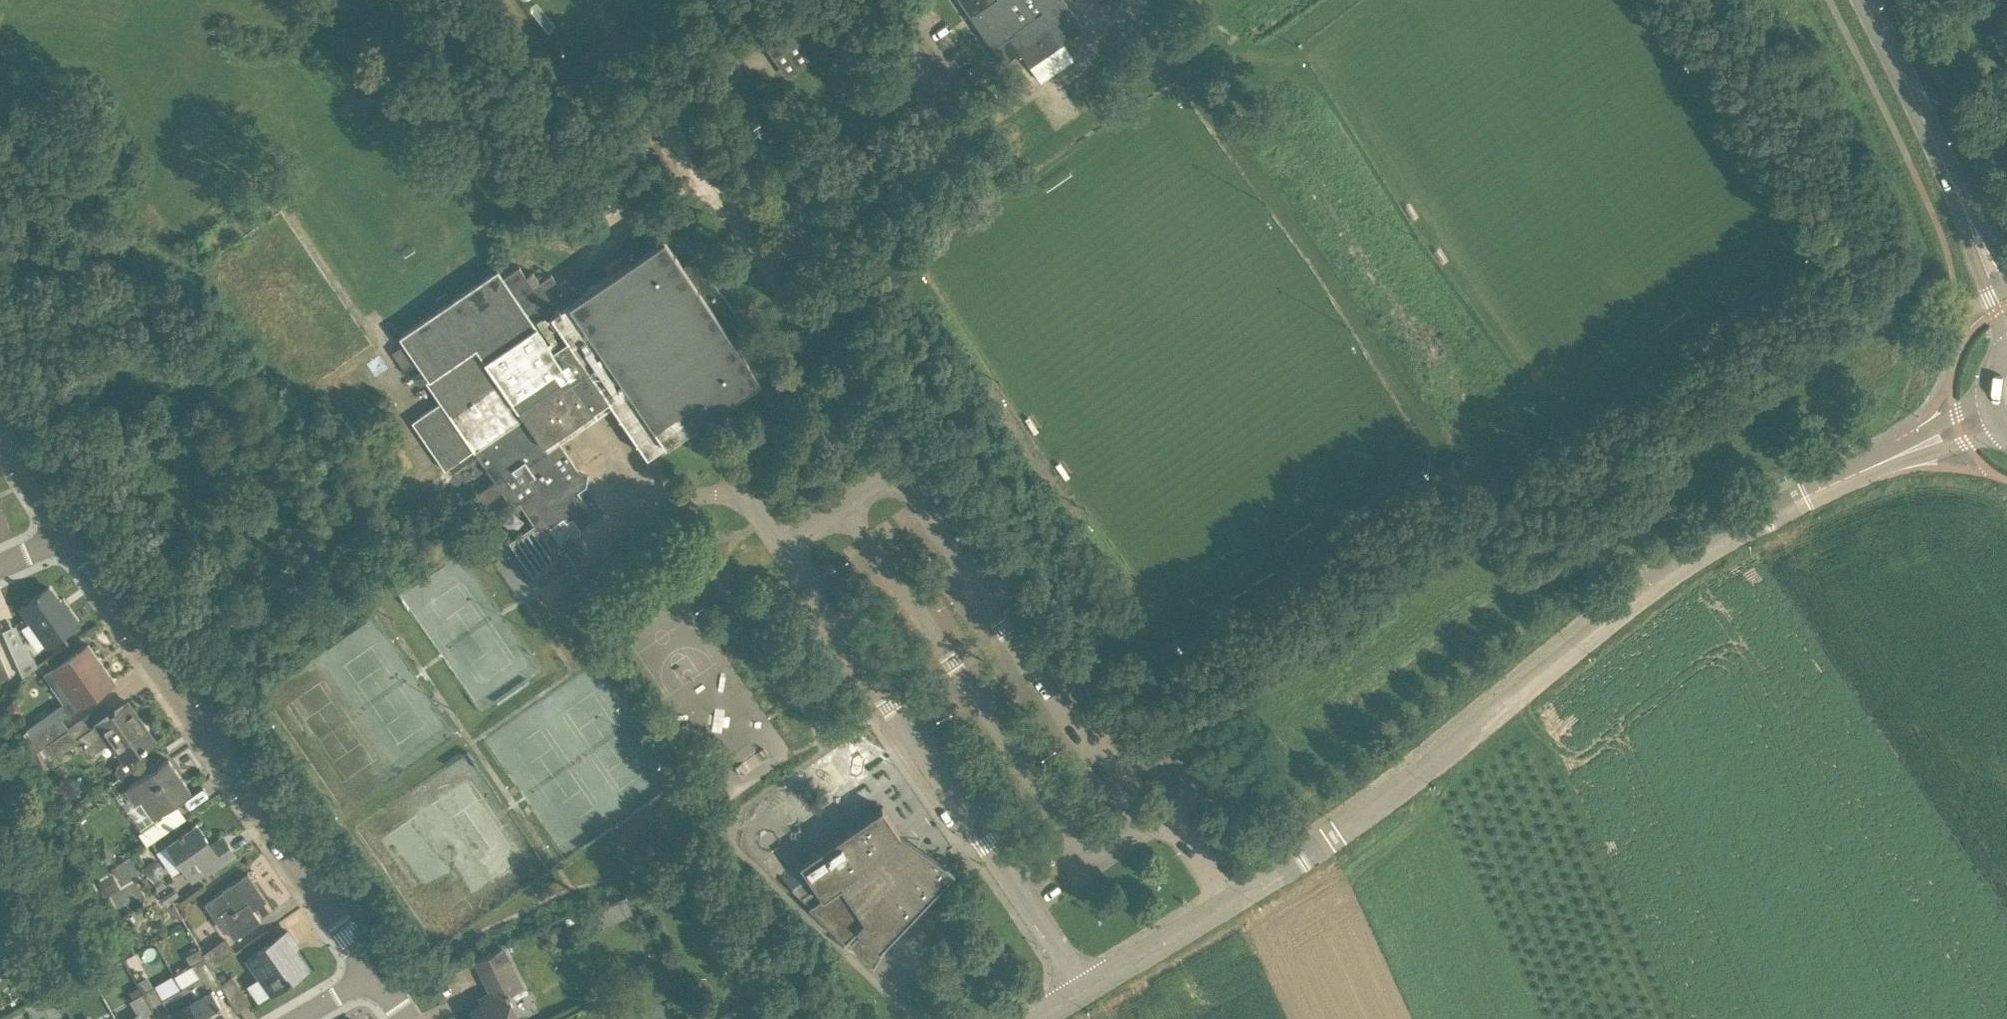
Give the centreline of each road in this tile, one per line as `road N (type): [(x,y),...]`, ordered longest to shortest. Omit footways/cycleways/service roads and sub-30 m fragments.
road 1 (unclassified): [(1072,992),(1248,892),(1665,575),(1825,487),(1990,415)]
road 2 (residential): [(375,976),(69,536)]
road 3 (tertiary): [(2006,298),(1935,136),(1861,0)]
road 4 (residential): [(69,536),(0,420)]

